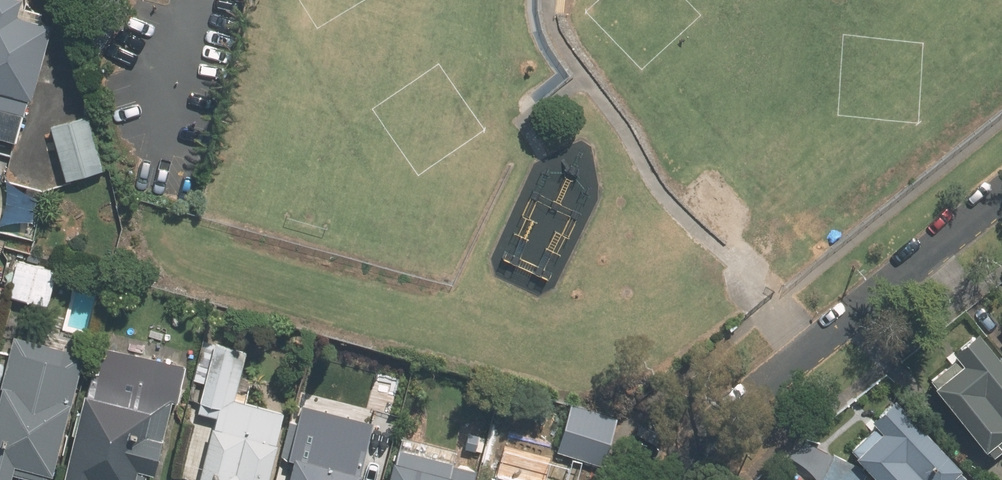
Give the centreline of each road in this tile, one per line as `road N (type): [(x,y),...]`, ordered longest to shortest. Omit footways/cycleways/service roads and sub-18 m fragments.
road 1 (residential): [(1001,192),(723,417),(697,442),(678,479)]

